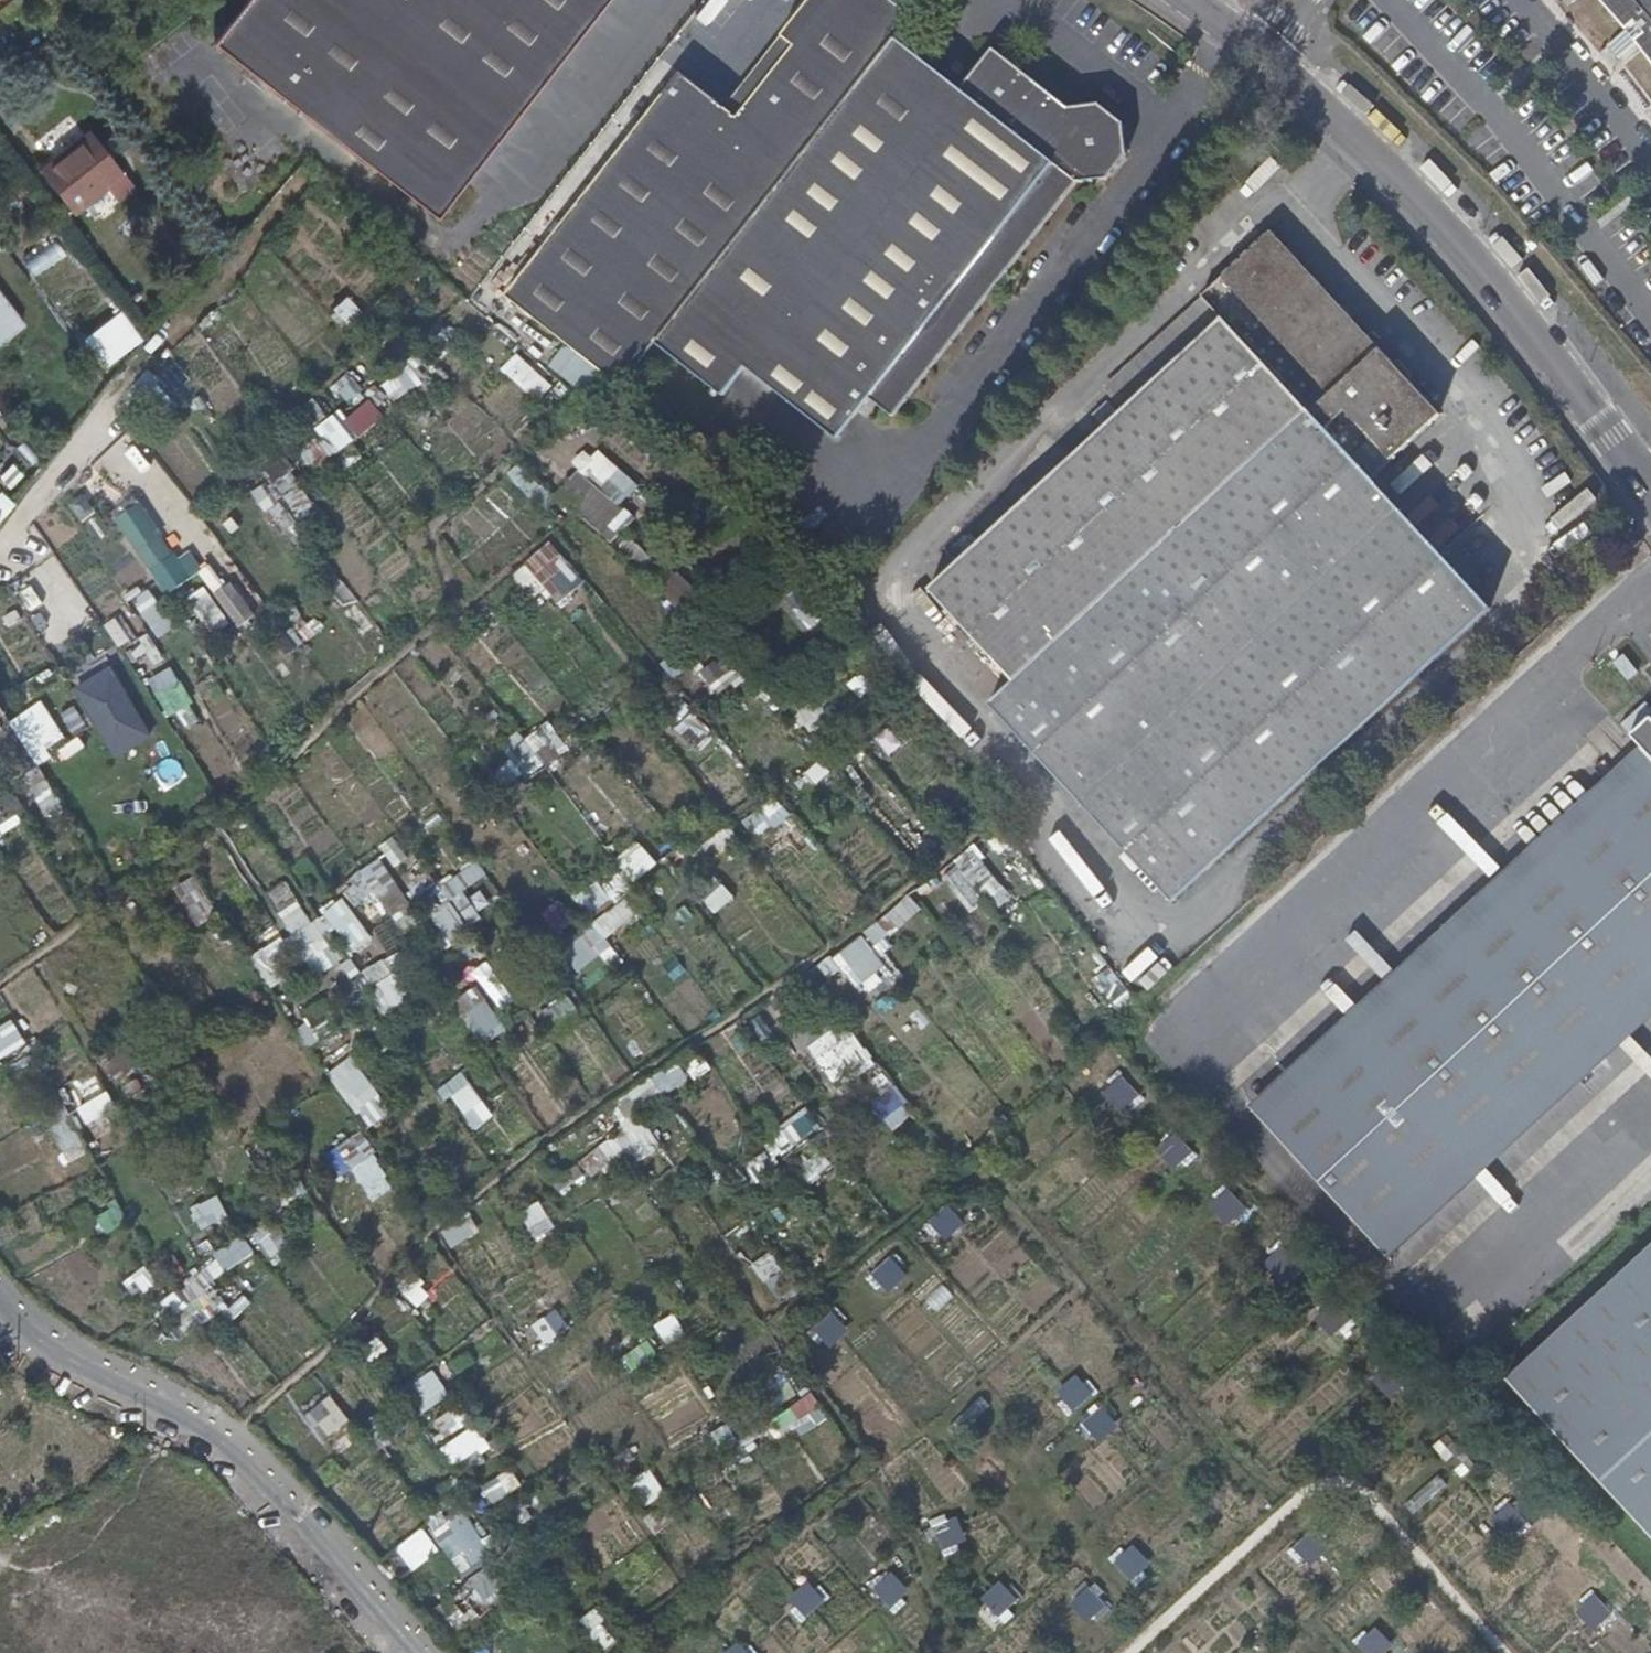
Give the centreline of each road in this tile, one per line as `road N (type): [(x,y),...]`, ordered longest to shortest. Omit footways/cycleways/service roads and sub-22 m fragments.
road 1 (residential): [(1650,487),(1472,260),(1275,56)]
road 2 (residential): [(426,1652),(325,1531),(228,1433),(47,1335),(0,1290)]

